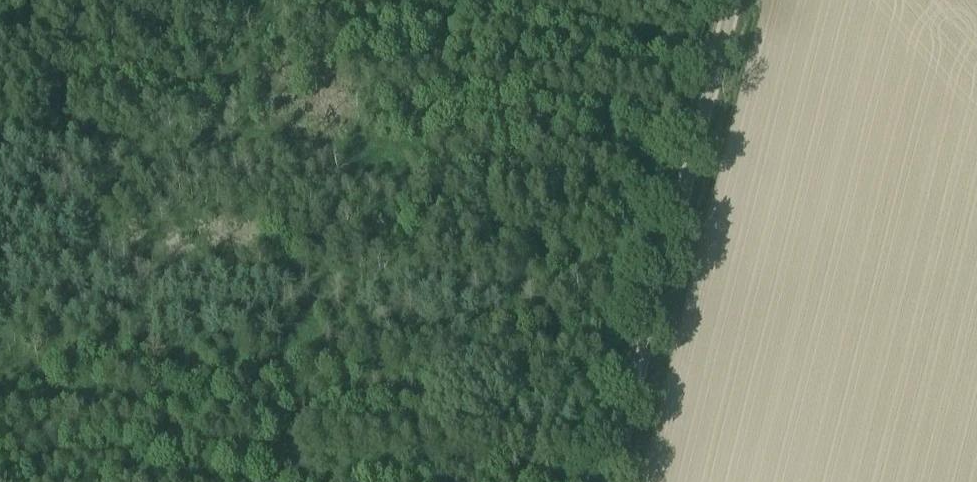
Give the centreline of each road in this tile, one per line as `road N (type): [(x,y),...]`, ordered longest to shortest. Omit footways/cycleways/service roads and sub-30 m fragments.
road 1 (unclassified): [(737,0),(613,481)]

